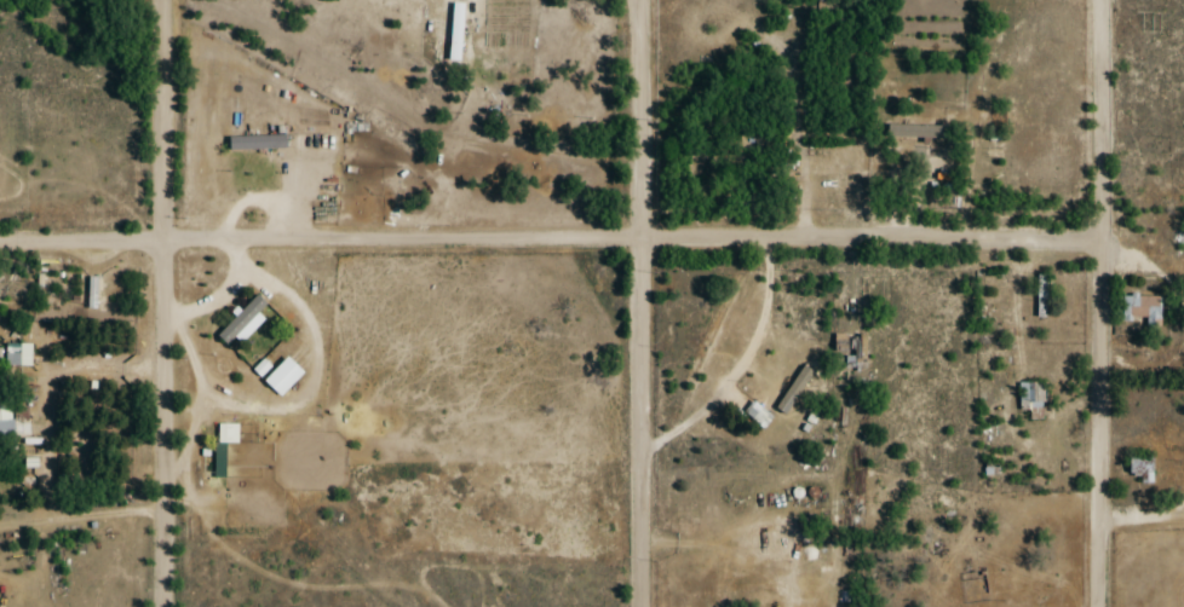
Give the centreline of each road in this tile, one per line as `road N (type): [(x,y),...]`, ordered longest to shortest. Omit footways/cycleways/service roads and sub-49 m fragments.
road 1 (residential): [(1098,244),(0,242)]
road 2 (residential): [(1094,606),(1099,0)]
road 3 (residential): [(162,606),(166,0)]
road 4 (residential): [(641,606),(642,0)]

